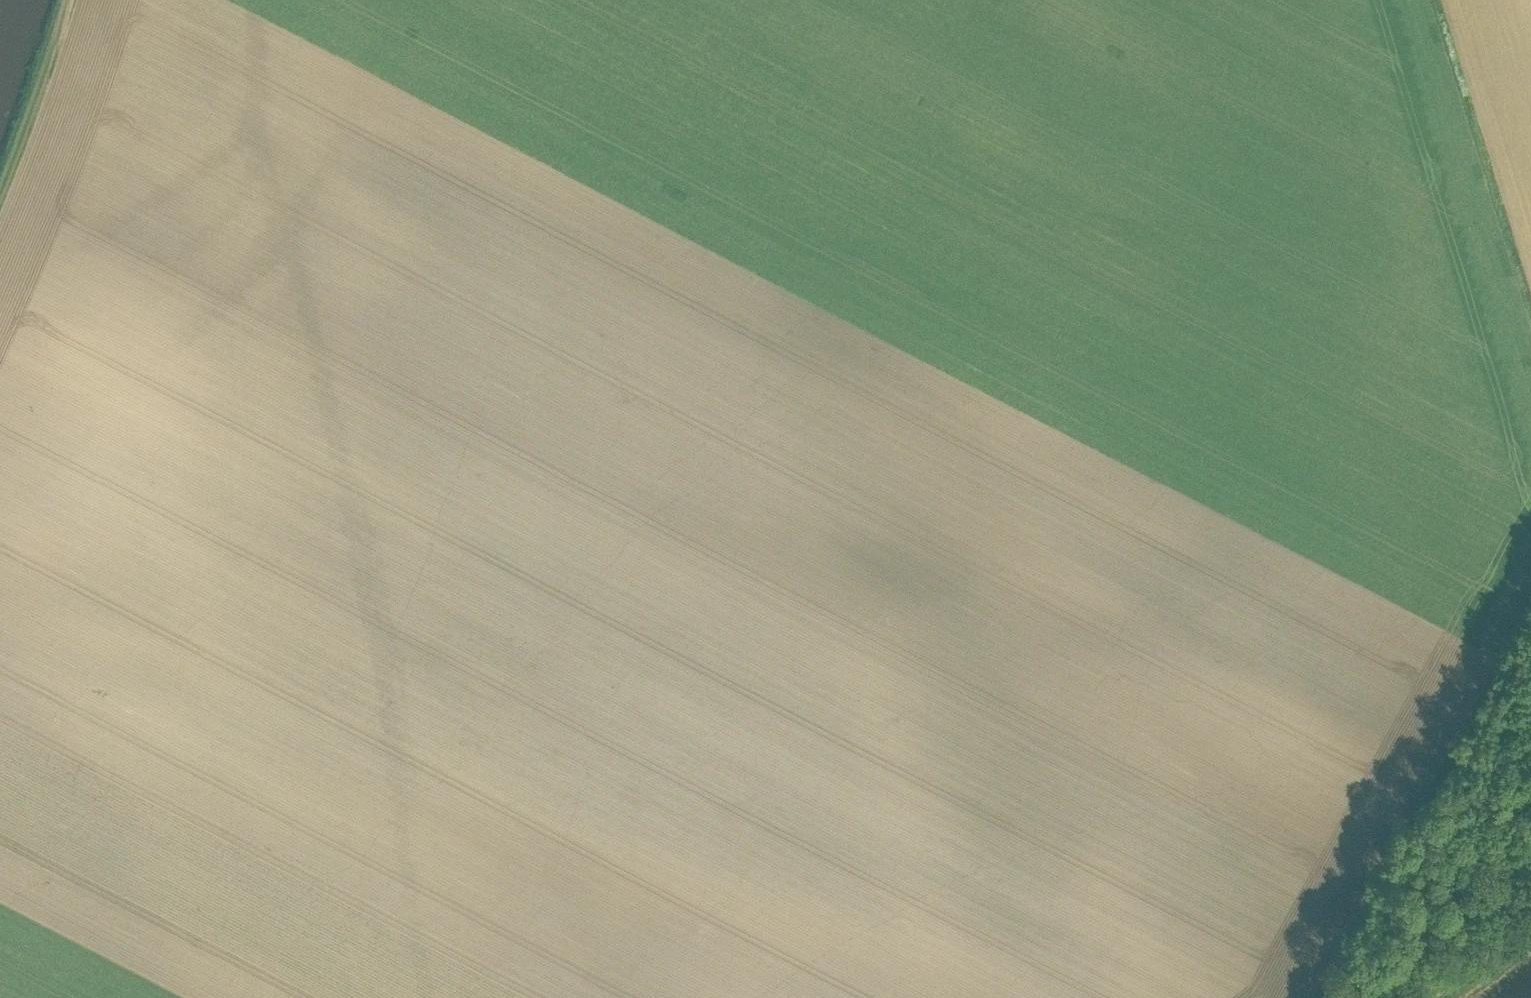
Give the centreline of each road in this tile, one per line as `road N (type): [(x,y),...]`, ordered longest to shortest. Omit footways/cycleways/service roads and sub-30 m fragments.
road 1 (track): [(1530,921),(1429,997)]

